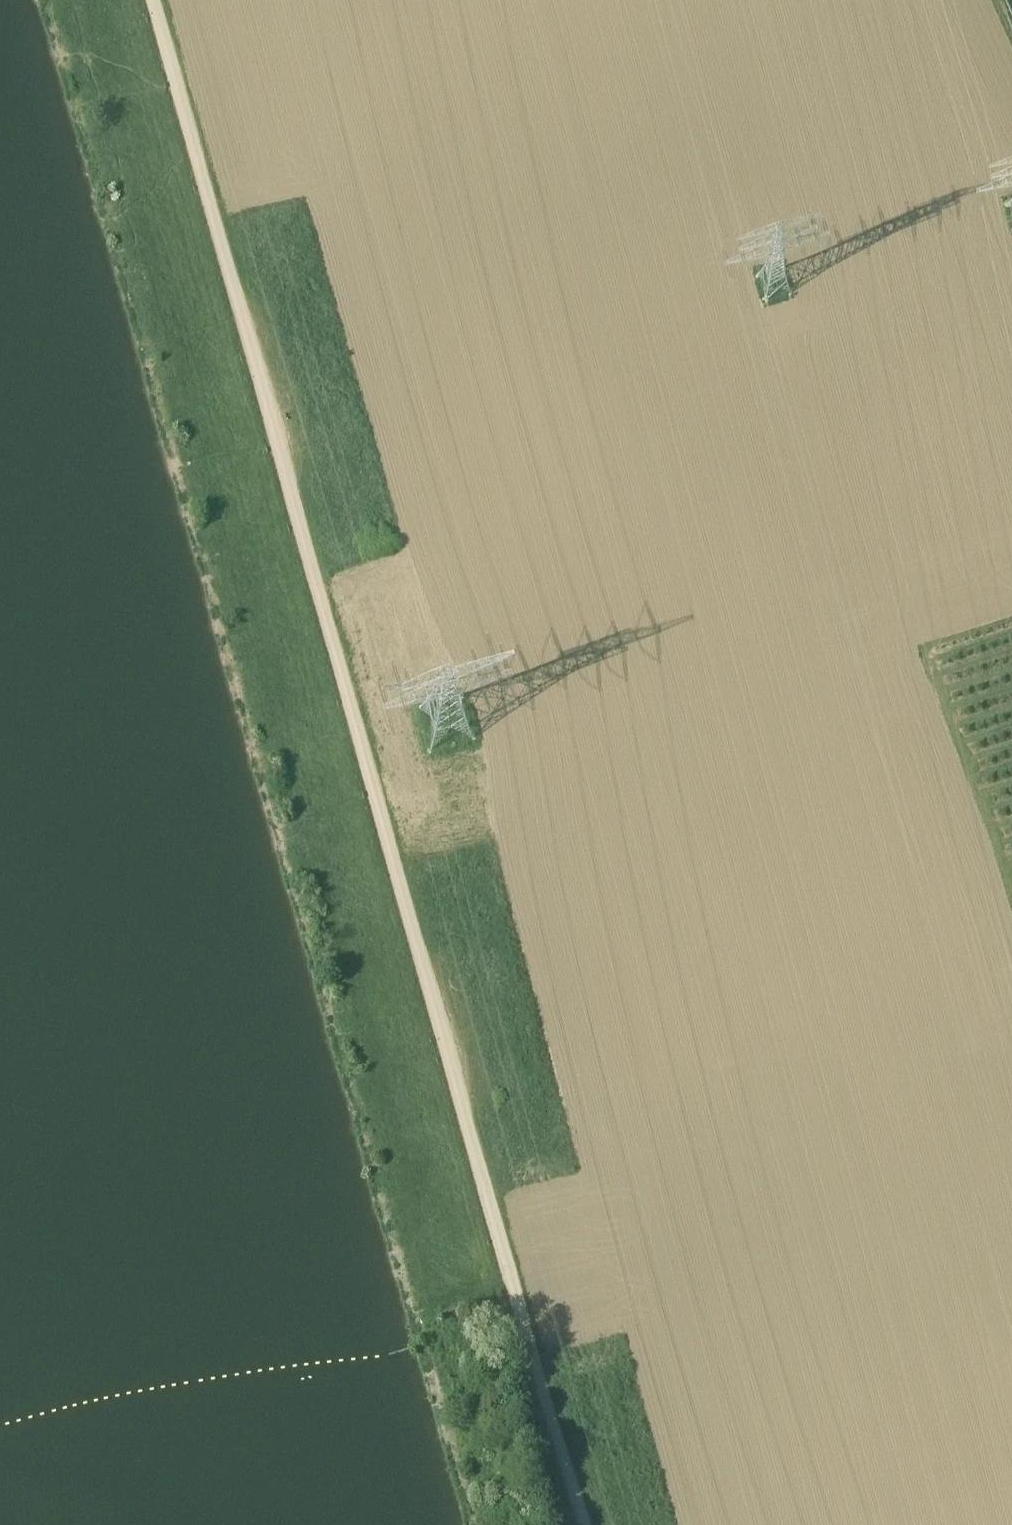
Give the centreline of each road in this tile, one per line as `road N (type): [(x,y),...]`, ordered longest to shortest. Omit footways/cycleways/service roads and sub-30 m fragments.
road 1 (track): [(154,0),(583,1524)]

